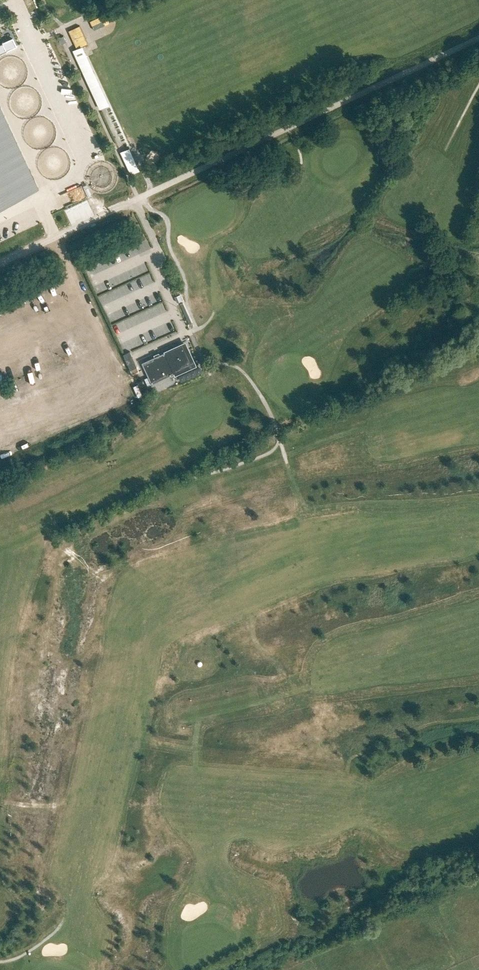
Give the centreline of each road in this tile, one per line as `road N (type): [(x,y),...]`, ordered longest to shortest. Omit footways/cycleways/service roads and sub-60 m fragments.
road 1 (unclassified): [(0,263),(478,38)]

